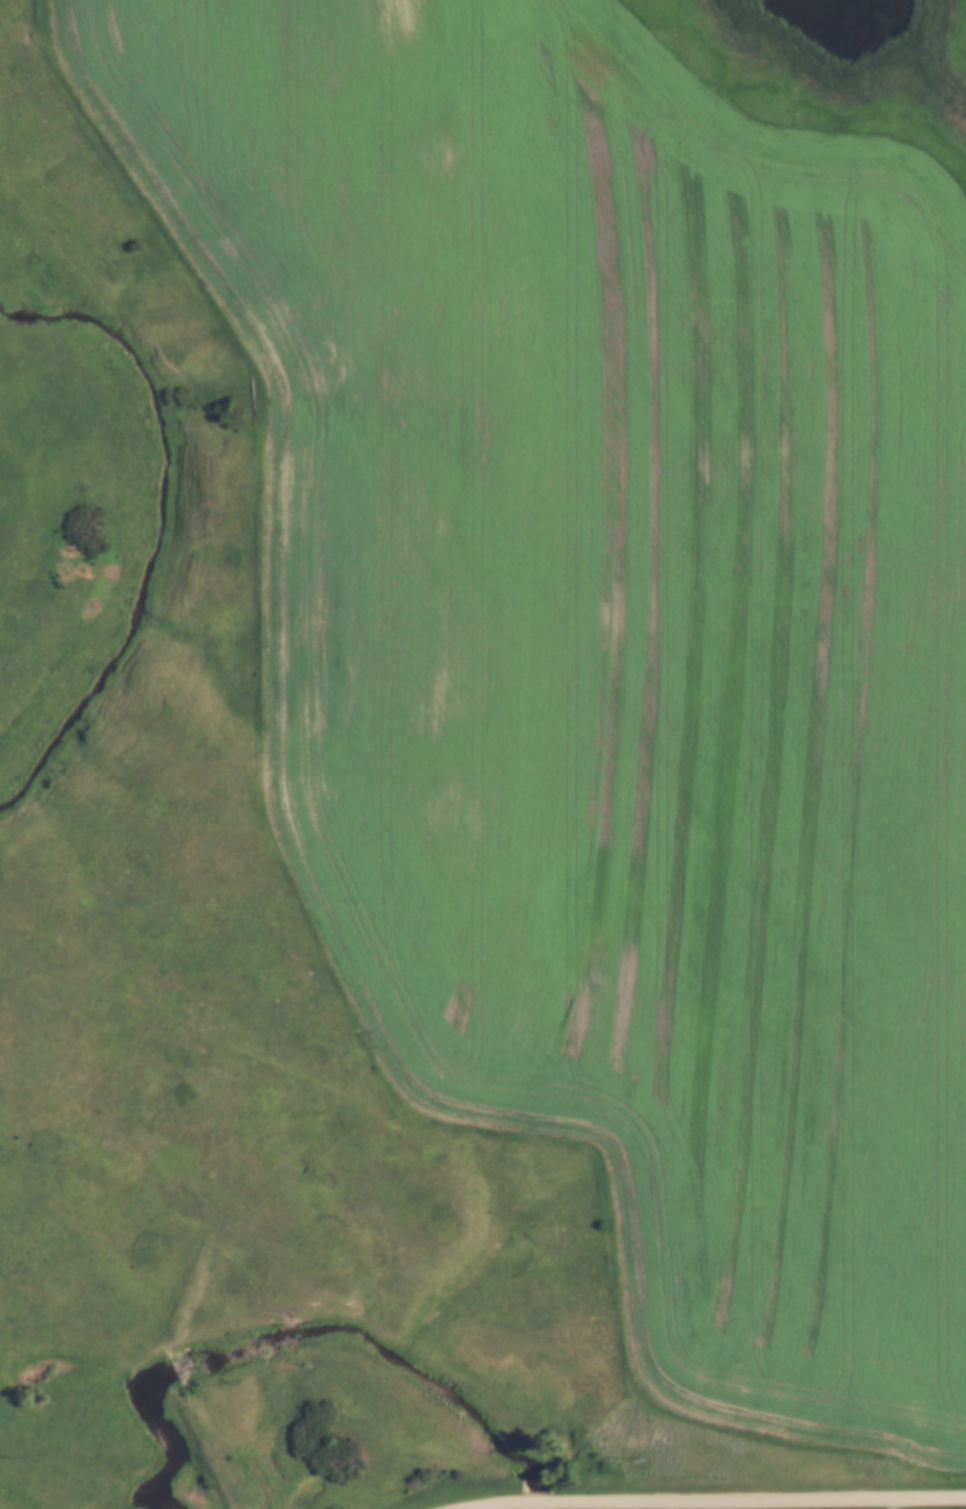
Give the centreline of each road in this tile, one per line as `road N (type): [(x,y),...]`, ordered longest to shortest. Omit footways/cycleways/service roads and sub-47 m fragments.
road 1 (residential): [(965,1499),(550,1501)]

